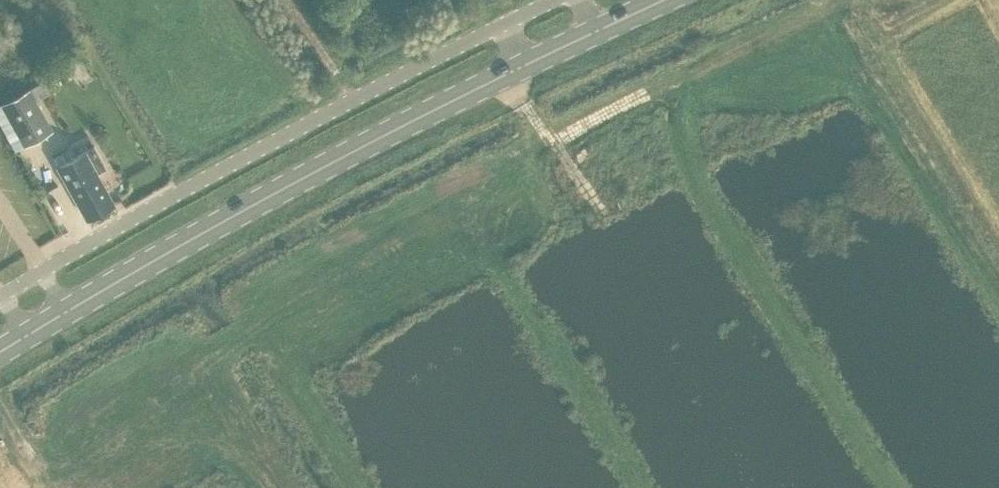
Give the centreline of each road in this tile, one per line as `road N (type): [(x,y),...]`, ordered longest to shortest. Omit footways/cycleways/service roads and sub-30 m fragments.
road 1 (primary): [(0,351),(310,174),(666,0)]
road 2 (unclassified): [(0,295),(319,117),(555,0)]

